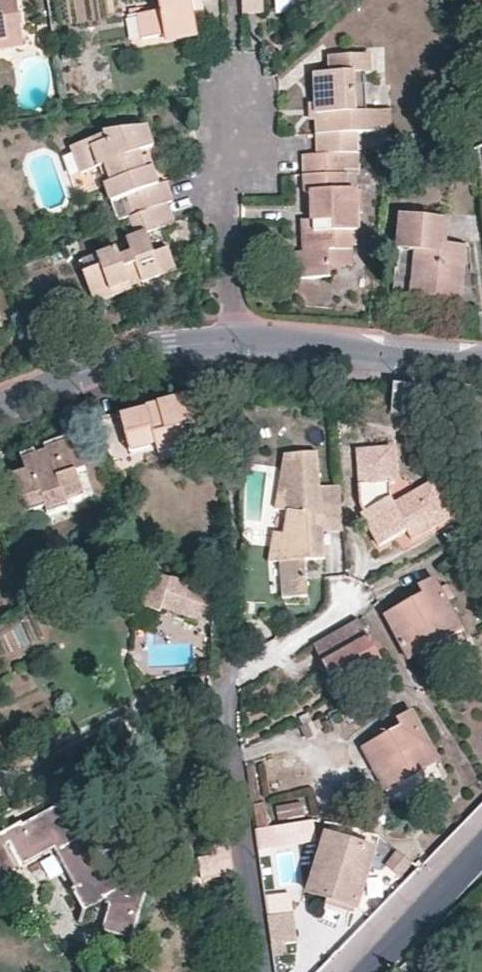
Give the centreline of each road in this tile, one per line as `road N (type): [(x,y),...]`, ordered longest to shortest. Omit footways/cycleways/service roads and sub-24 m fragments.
road 1 (residential): [(235,341),(229,197),(238,59)]
road 2 (residential): [(481,363),(235,341)]
road 3 (residential): [(235,341),(166,346),(0,407)]
road 4 (residential): [(368,971),(481,845)]
road 5 (residential): [(241,835),(262,971)]

